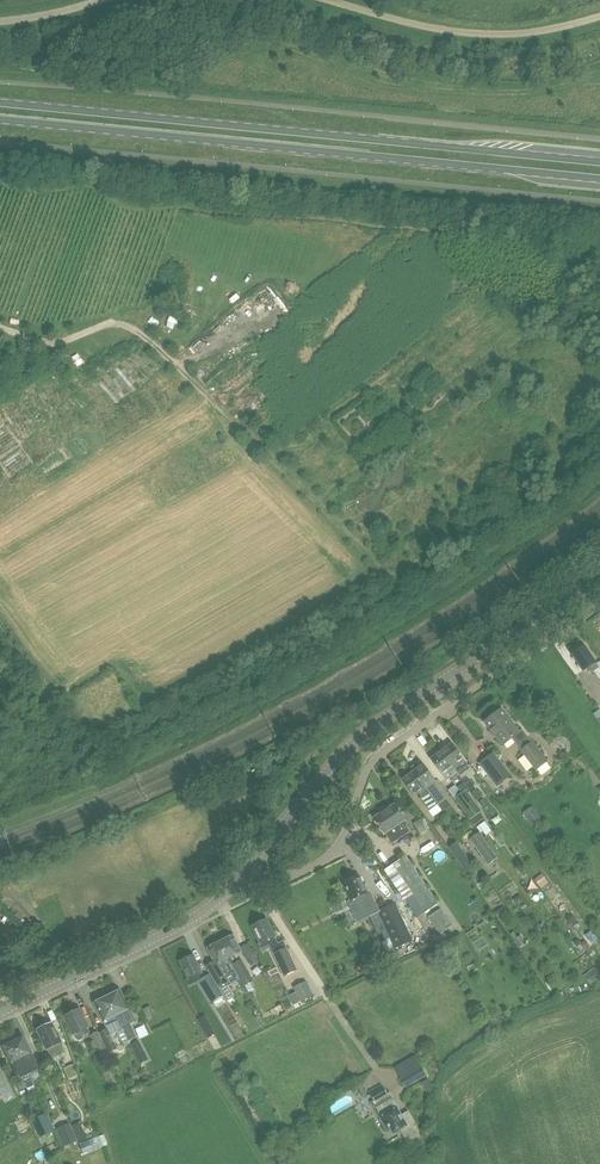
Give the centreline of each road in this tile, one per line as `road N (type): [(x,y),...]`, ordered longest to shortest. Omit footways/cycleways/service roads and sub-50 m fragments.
road 1 (primary): [(0,119),(599,182)]
road 2 (primary): [(599,157),(0,103)]
road 3 (residential): [(241,875),(265,888),(329,856),(345,839),(379,755),(599,604)]
road 4 (tertiary): [(241,875),(362,734),(599,576)]
road 5 (unclassified): [(599,16),(487,35),(322,0)]
road 6 (tertiary): [(0,1012),(191,919),(241,875)]
road 7 (track): [(231,419),(137,329),(120,324),(55,341),(0,328)]

